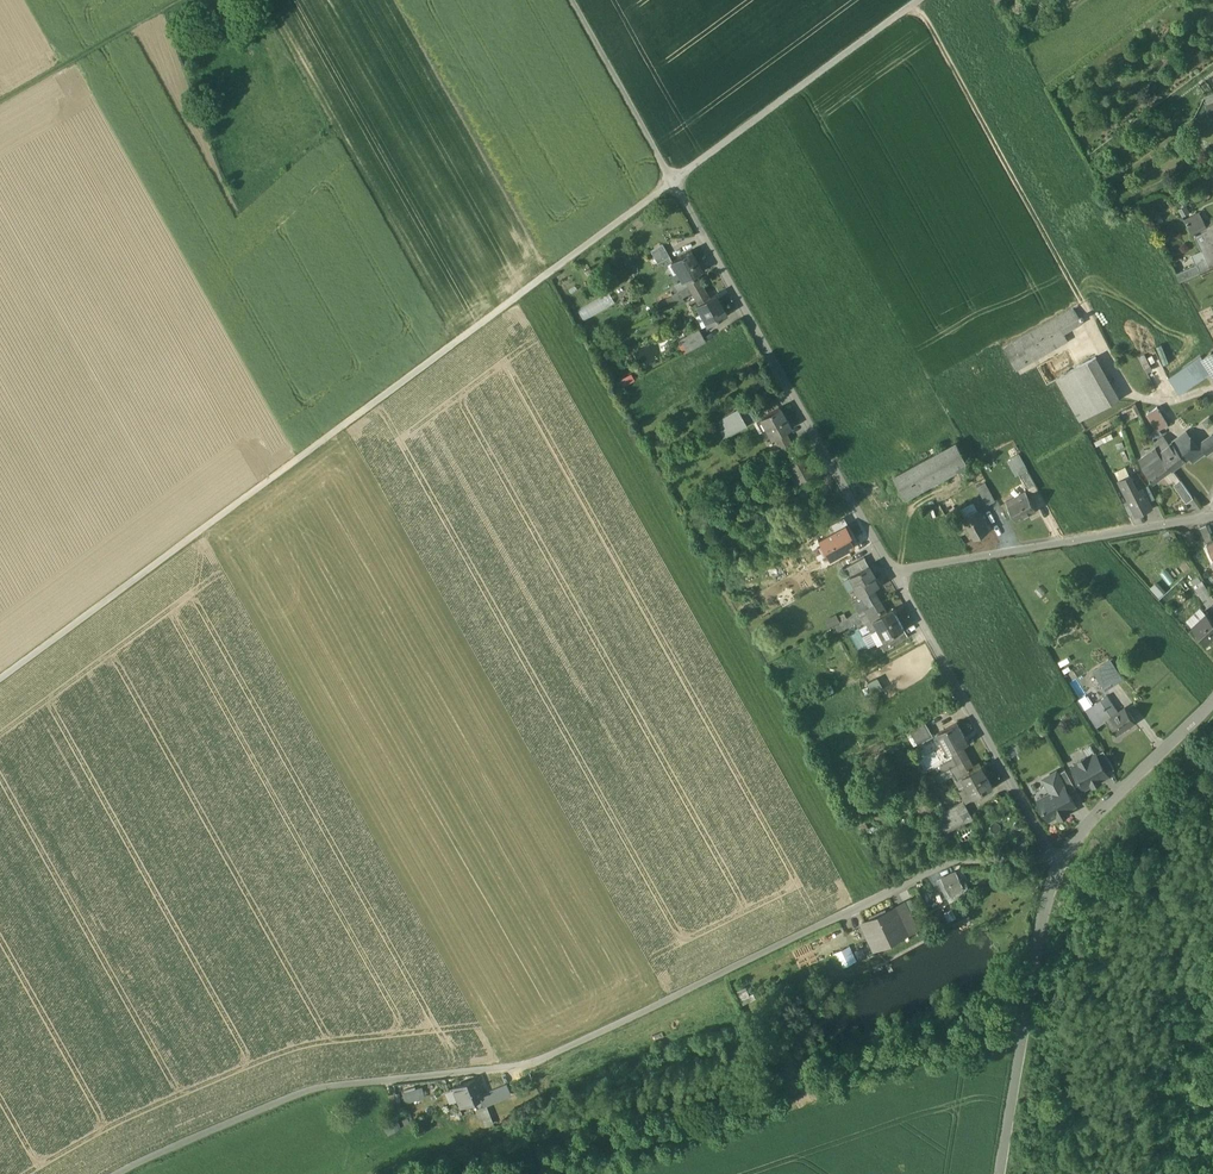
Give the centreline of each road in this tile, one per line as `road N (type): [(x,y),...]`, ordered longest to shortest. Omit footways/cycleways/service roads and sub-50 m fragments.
road 1 (track): [(573,0),(674,182),(0,680)]
road 2 (residential): [(1058,861),(951,863),(526,1067),(317,1089),(122,1173)]
road 3 (residential): [(896,576),(674,182),(919,0)]
road 4 (track): [(1126,390),(916,2)]
road 5 (residential): [(1058,861),(896,576)]
road 6 (residential): [(896,576),(1212,518)]
road 7 (residential): [(1058,861),(998,1173)]
road 8 (track): [(0,111),(194,0)]
road 9 (residential): [(1212,700),(1058,861)]

